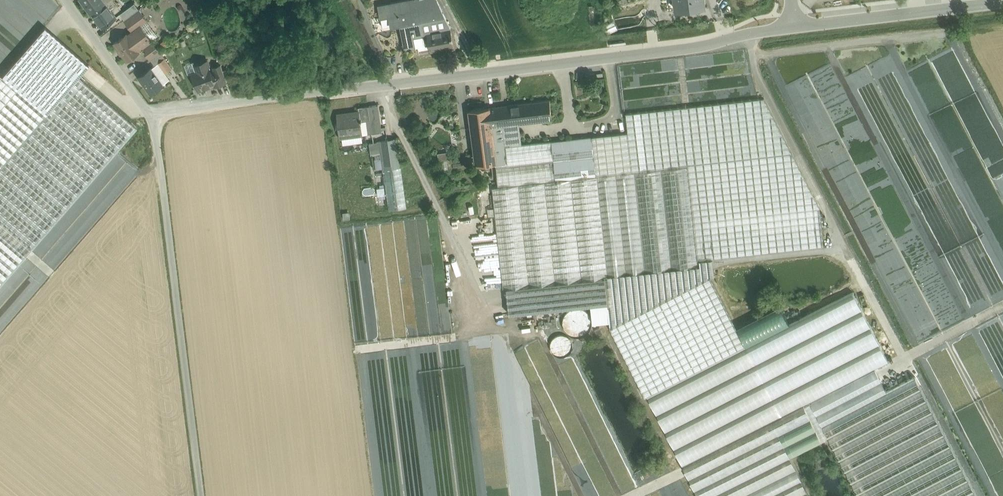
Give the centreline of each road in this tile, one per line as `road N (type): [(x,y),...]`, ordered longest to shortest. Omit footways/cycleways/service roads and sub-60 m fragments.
road 1 (unclassified): [(148,112),(797,28)]
road 2 (unclassified): [(148,112),(201,495)]
road 3 (unclassified): [(797,28),(1002,2)]
road 4 (residential): [(66,0),(148,112)]

